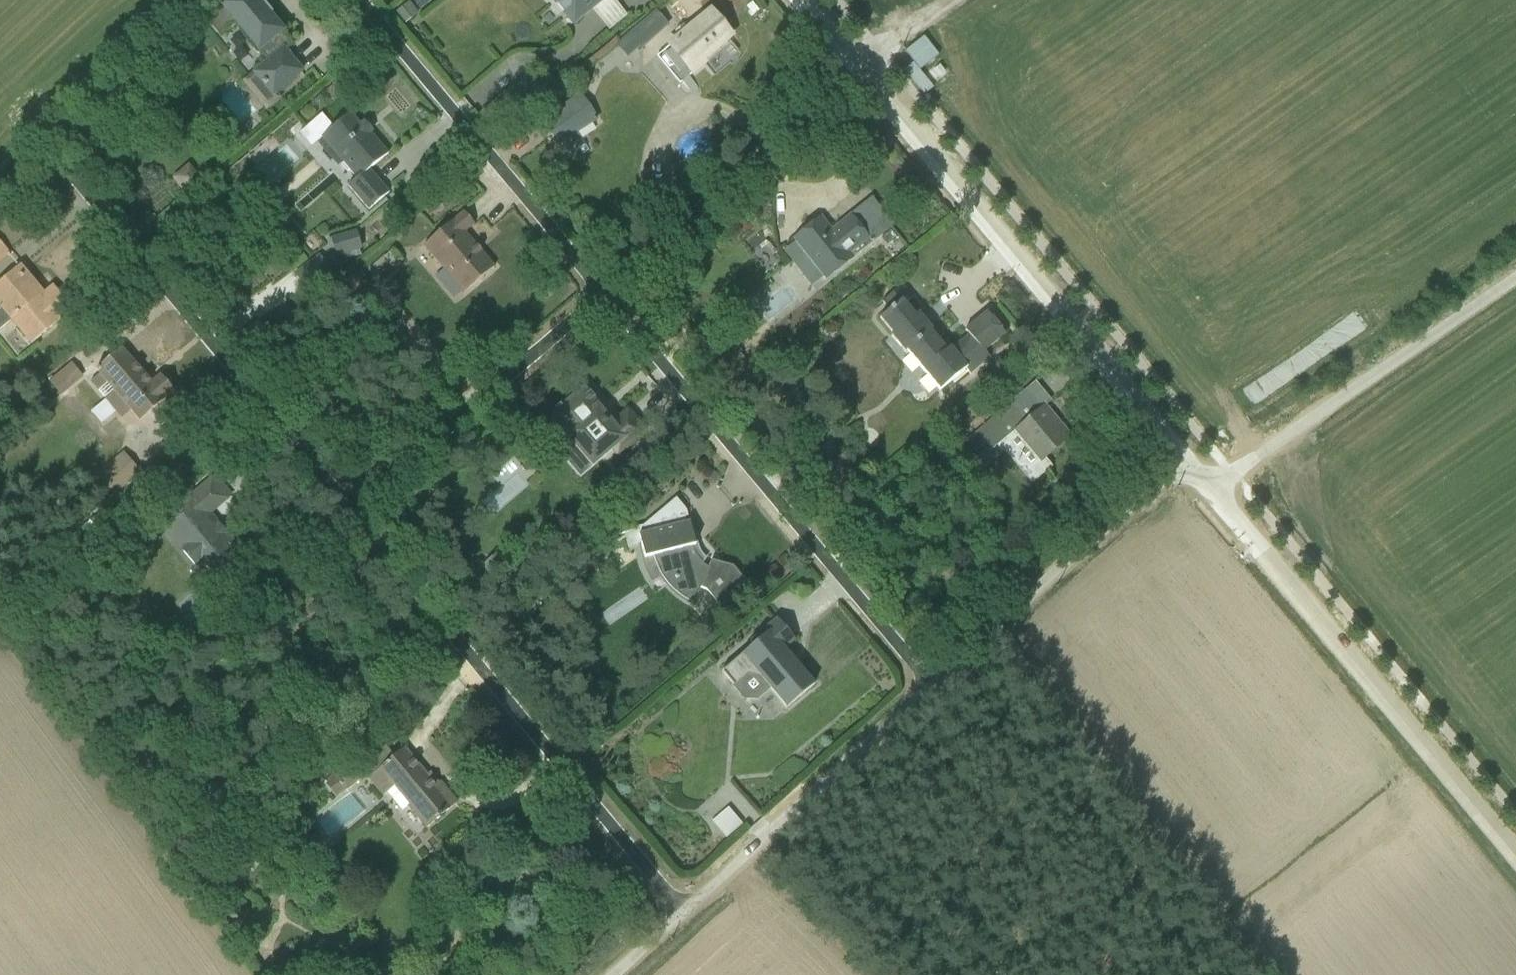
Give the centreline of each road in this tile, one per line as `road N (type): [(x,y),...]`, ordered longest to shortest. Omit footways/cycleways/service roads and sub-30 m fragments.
road 1 (unclassified): [(684,912),(352,514)]
road 2 (tertiary): [(1189,463),(859,69)]
road 3 (unclassified): [(930,686),(602,293)]
road 4 (unclassified): [(352,514),(41,141)]
road 5 (tertiary): [(1515,856),(1210,488)]
road 6 (unclassified): [(602,293),(357,0)]
road 7 (unclassified): [(1515,279),(1210,488)]
road 8 (unclassified): [(1189,463),(930,686)]
road 9 (unclassified): [(859,69),(602,293)]
road 10 (unclassified): [(930,686),(684,912)]
road 11 (unclassified): [(602,293),(352,514)]

